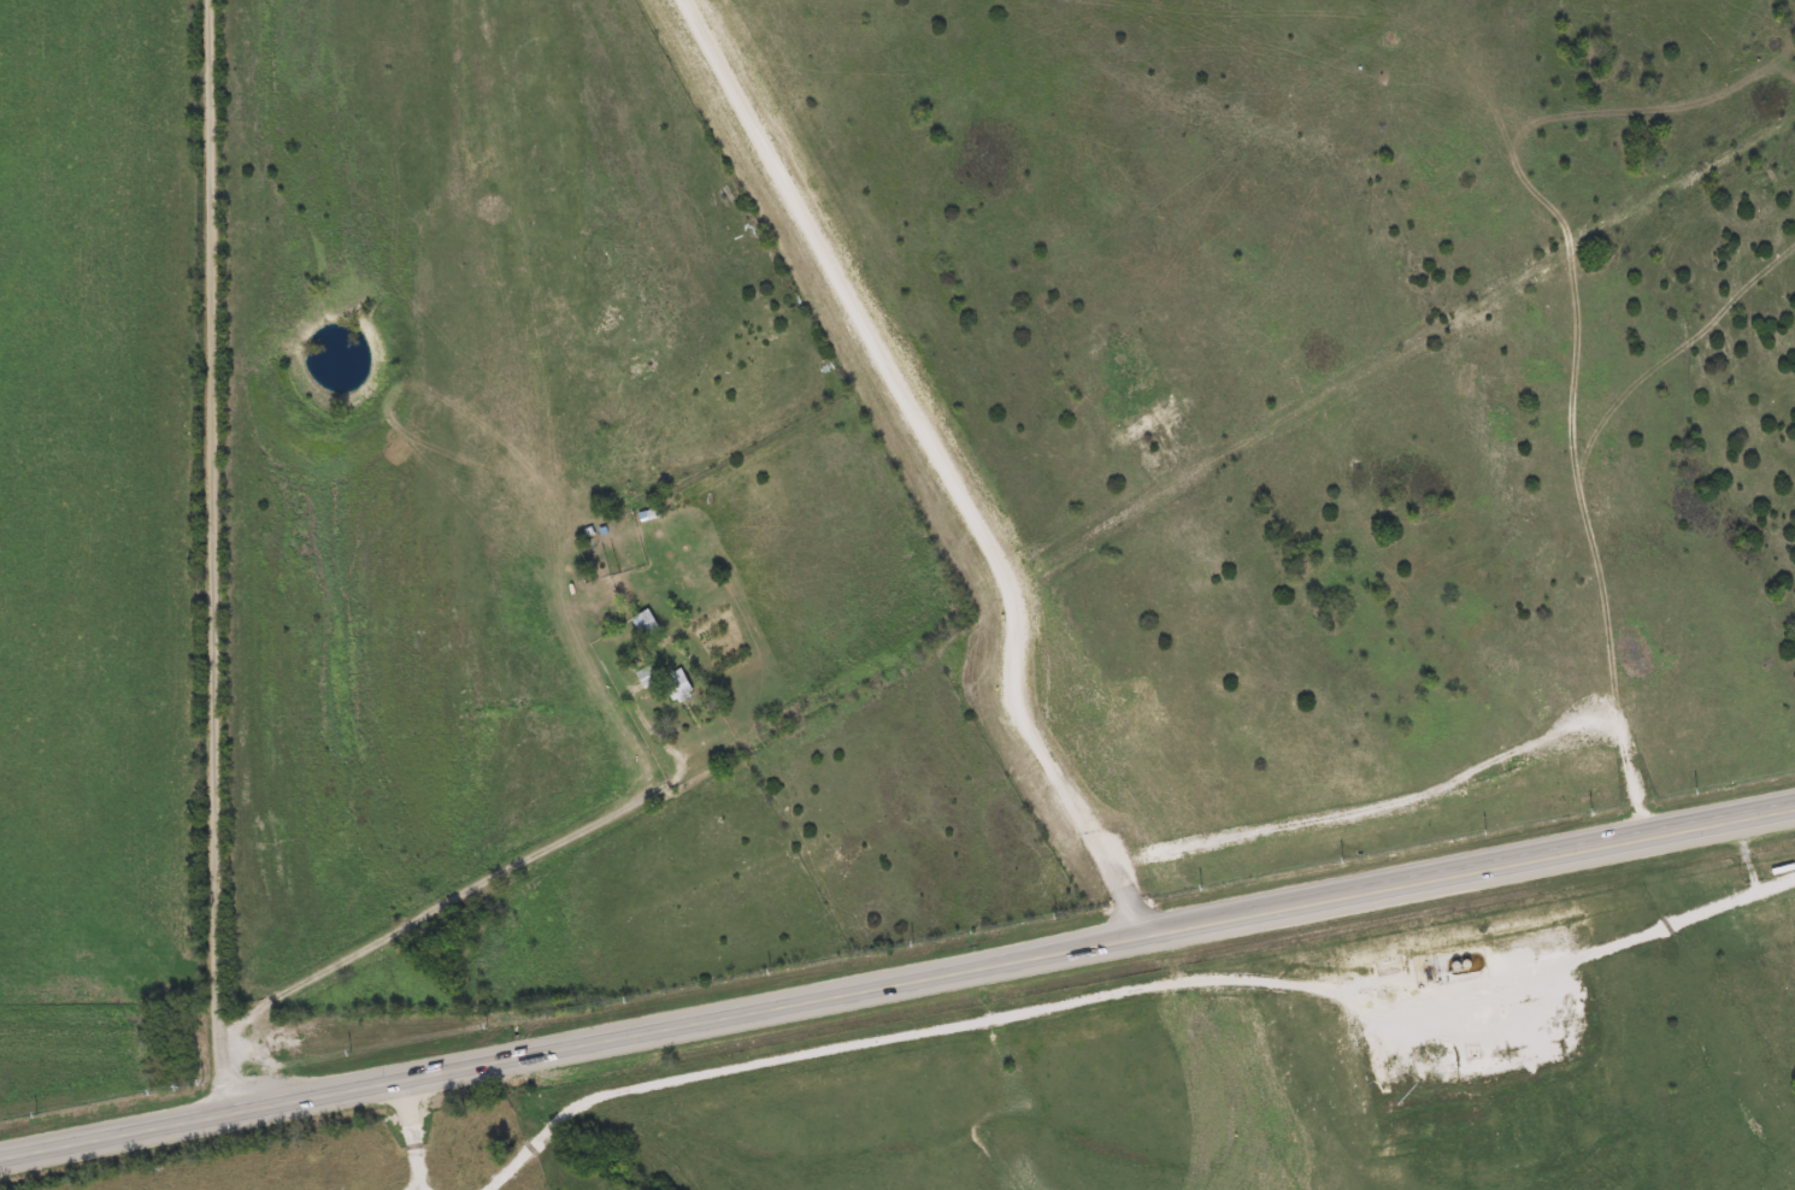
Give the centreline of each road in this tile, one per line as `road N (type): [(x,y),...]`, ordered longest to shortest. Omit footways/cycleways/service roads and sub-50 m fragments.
road 1 (trunk): [(0,1159),(1794,811)]
road 2 (residential): [(226,1114),(217,0)]

